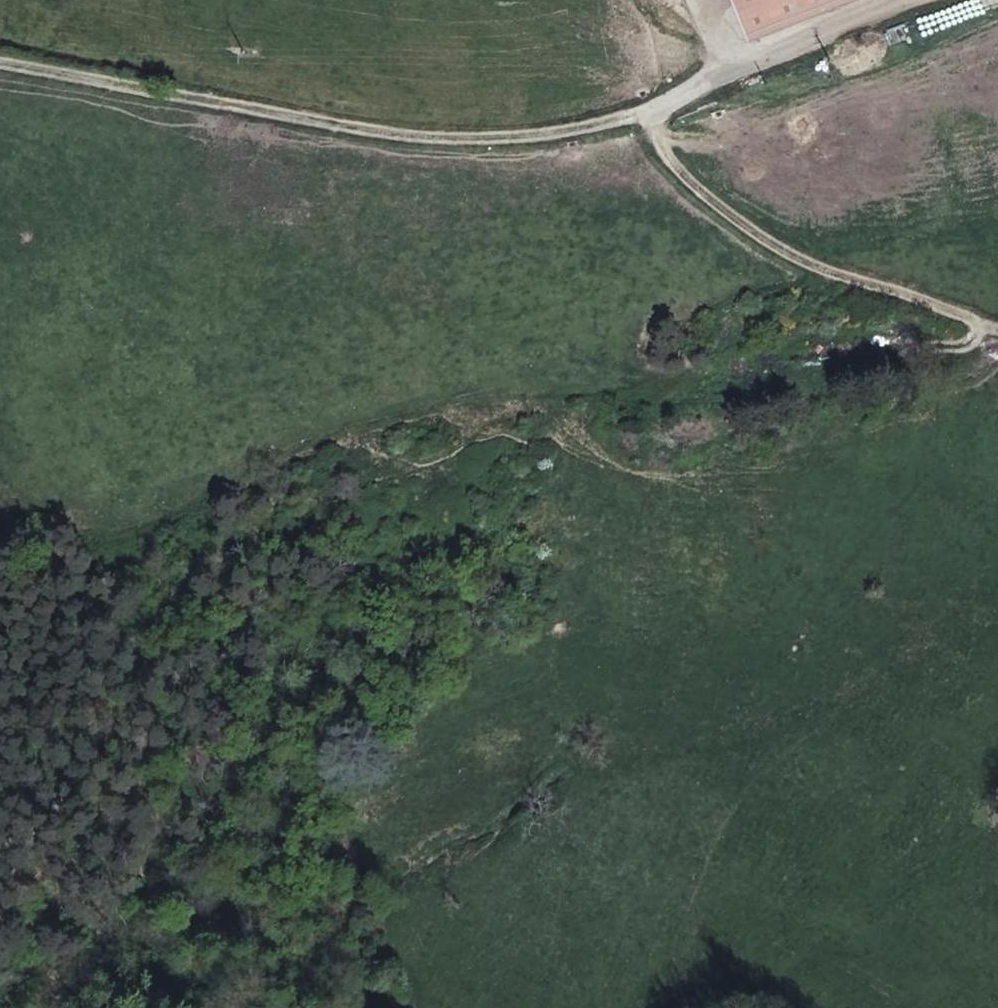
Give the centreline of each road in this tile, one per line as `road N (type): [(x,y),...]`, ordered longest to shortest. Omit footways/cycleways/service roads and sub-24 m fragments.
road 1 (track): [(924,0),(381,139),(0,92)]

